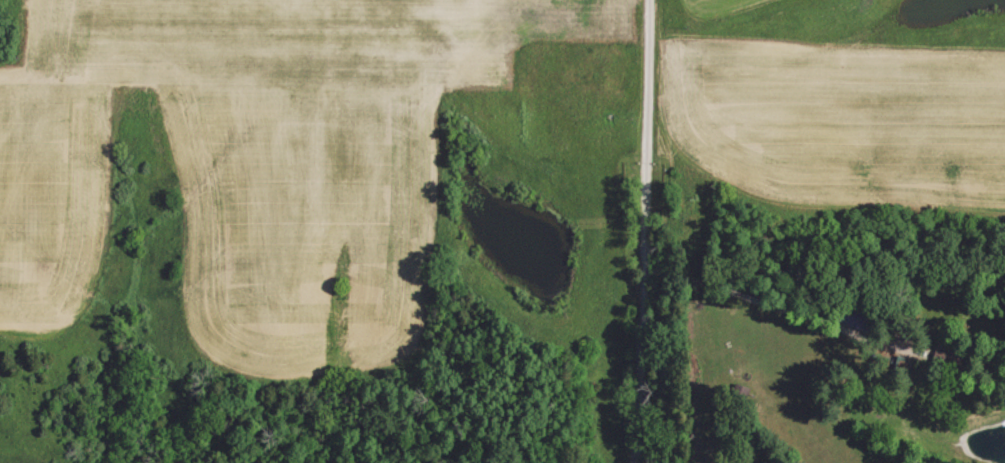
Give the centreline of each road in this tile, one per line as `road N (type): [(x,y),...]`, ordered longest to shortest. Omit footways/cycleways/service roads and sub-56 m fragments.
road 1 (residential): [(629,462),(650,0)]

